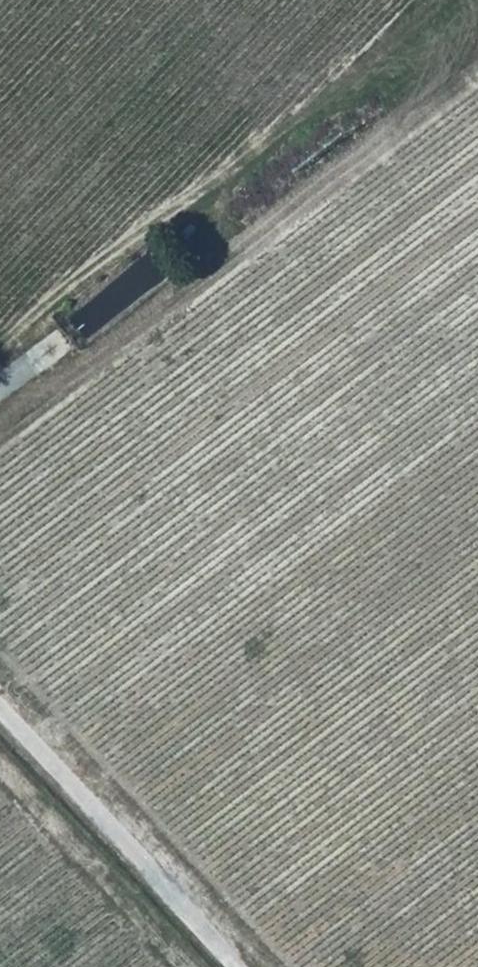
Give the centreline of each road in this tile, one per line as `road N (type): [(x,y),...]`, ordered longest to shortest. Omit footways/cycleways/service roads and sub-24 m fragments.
road 1 (track): [(232,966),(0,716)]

